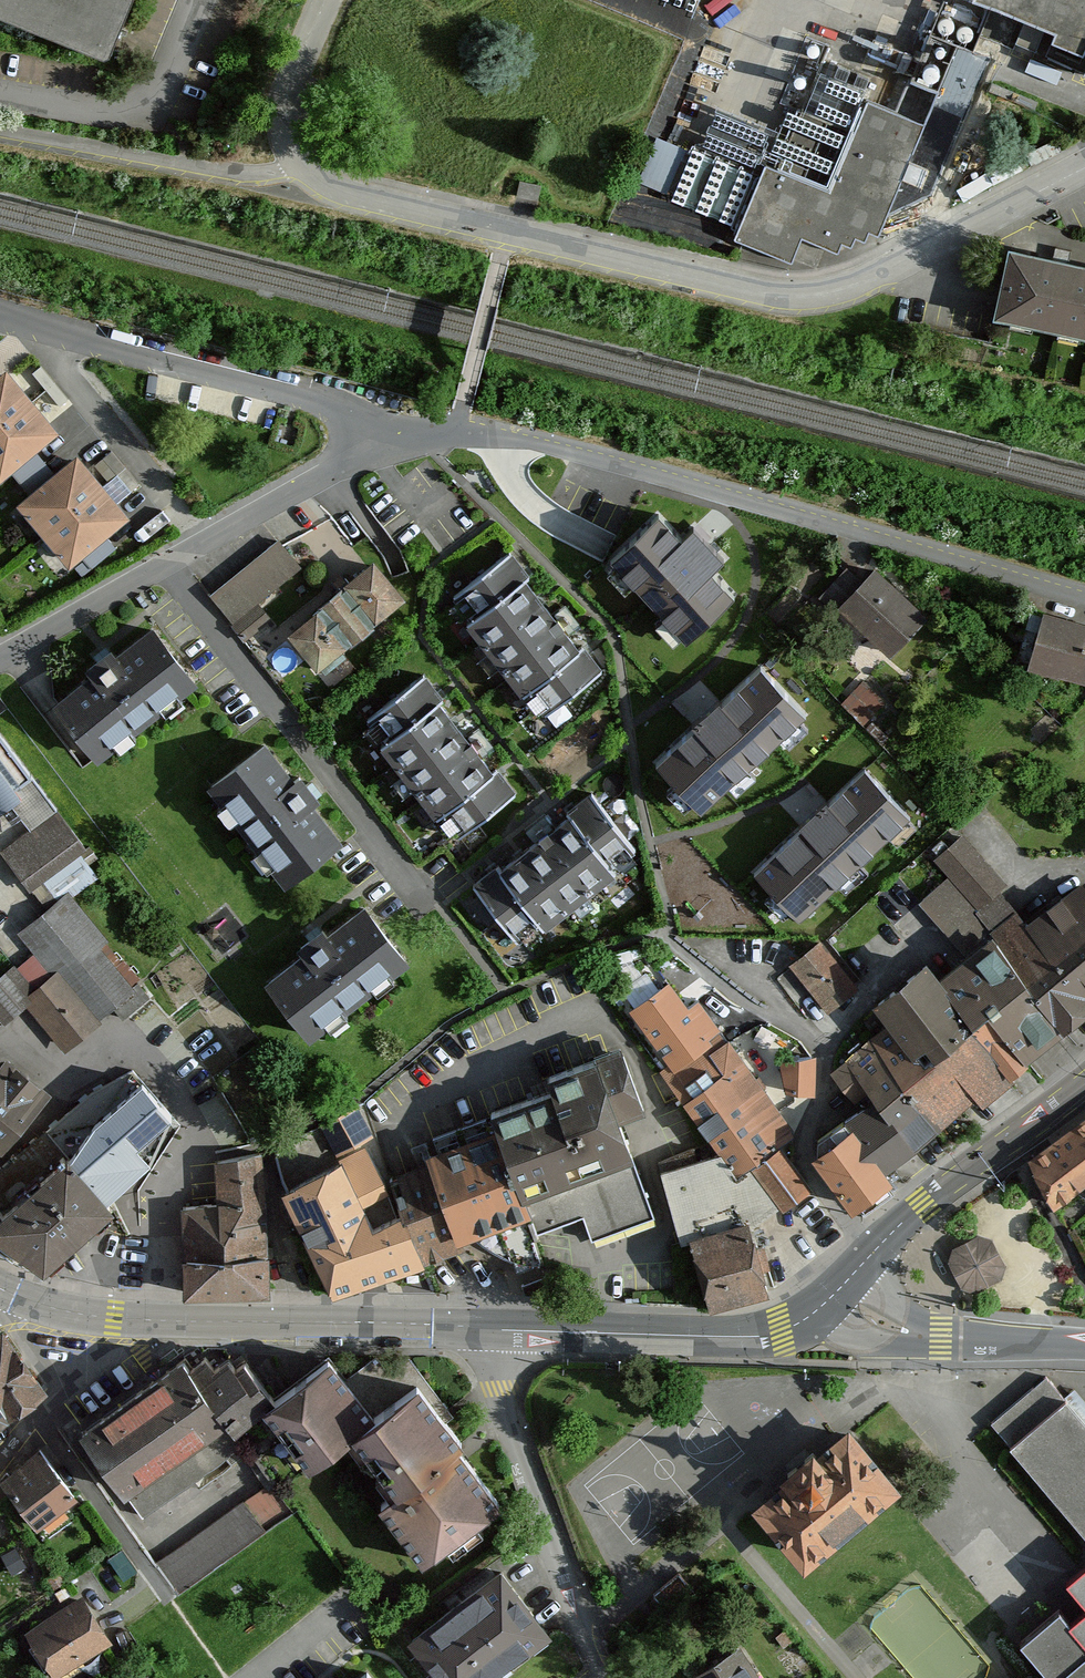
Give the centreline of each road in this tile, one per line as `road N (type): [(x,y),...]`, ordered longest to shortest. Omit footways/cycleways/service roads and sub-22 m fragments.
road 1 (residential): [(458,433),(552,449),(1084,599)]
road 2 (residential): [(509,234),(782,297),(817,297),(863,284),(1084,167)]
road 3 (tertiary): [(489,1327),(114,1318),(12,1296)]
road 4 (residential): [(376,451),(0,662)]
road 5 (residential): [(872,1254),(807,1159),(824,1084),(813,1043),(739,999),(666,933)]
road 6 (residential): [(0,318),(329,405),(361,423),(376,451)]
road 7 (residential): [(324,0),(287,91),(295,161),(354,196),(509,234)]
road 8 (residential): [(603,1677),(501,1390),(489,1327)]
road 9 (tertiary): [(835,1294),(795,1325),(764,1335),(489,1327)]
road 10 (tertiary): [(1084,1090),(924,1205),(872,1254)]
road 11 (residential): [(835,1294),(921,1335),(1084,1345)]
road 12 (residential): [(509,234),(458,433)]

